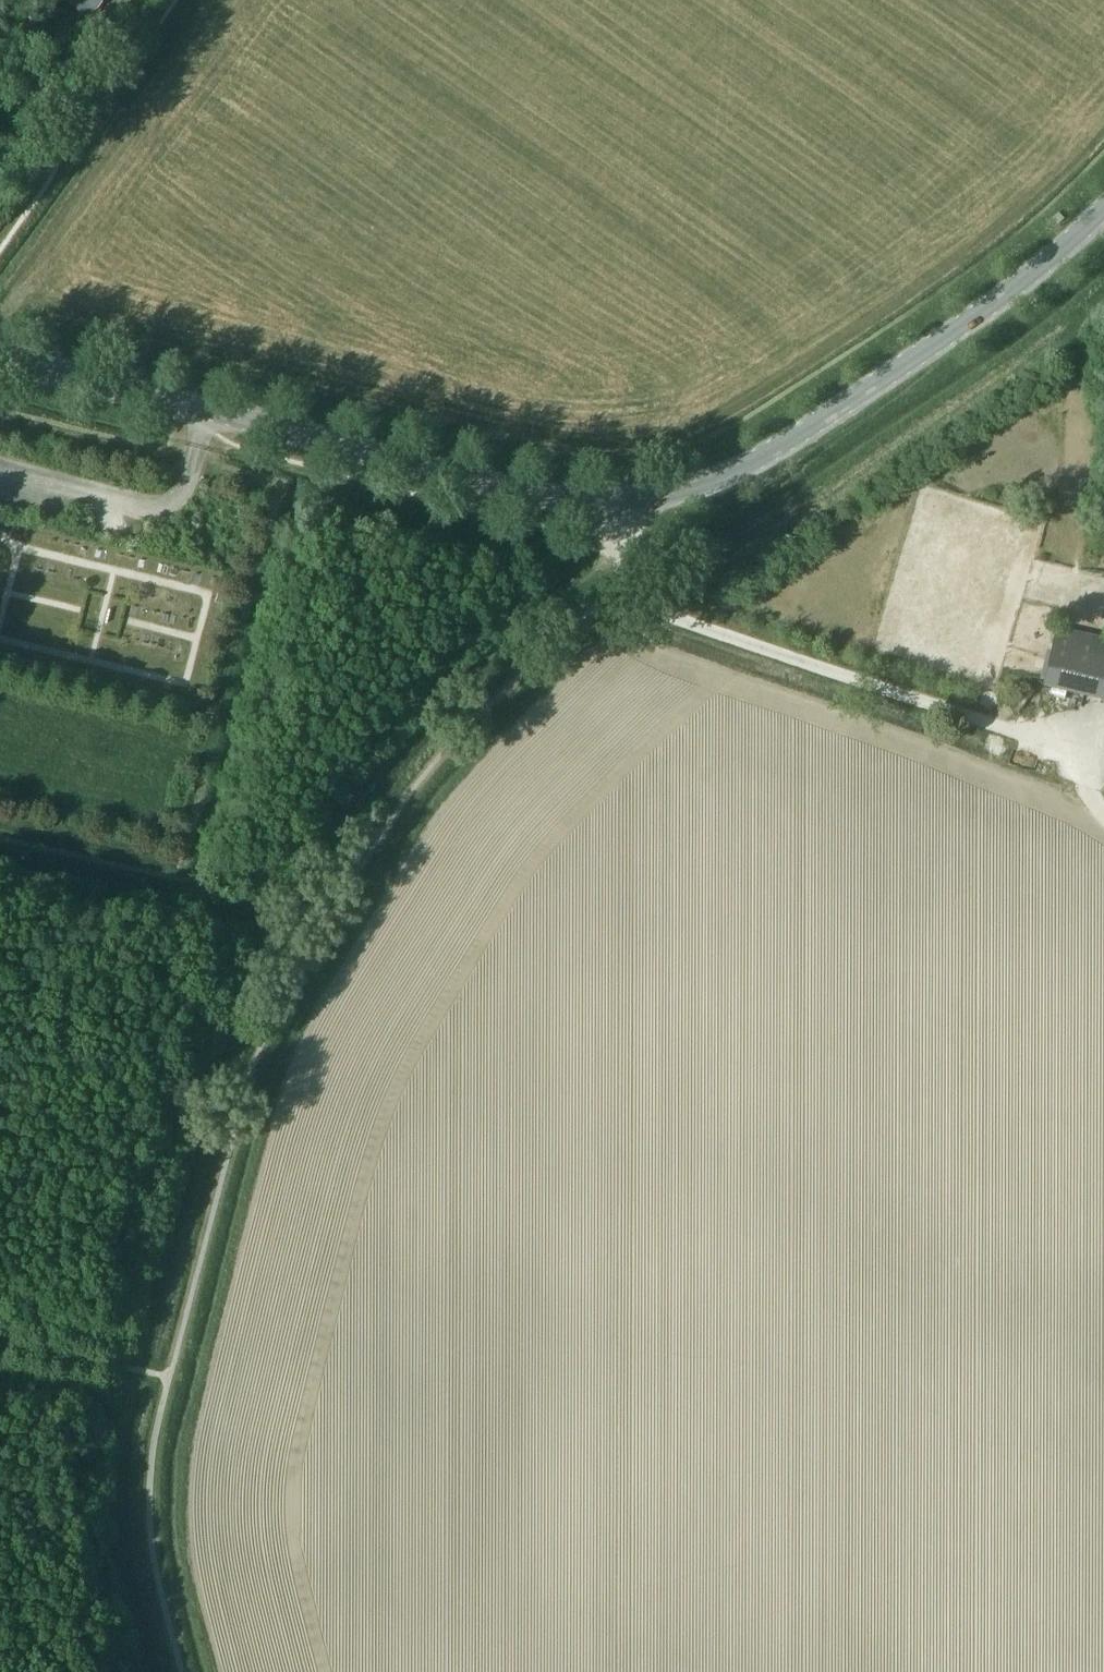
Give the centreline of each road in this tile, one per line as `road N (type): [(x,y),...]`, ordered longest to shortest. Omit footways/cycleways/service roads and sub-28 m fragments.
road 1 (tertiary): [(613,502),(556,497),(0,357)]
road 2 (tertiary): [(613,502),(712,480),(786,443),(992,308),(1103,212)]

